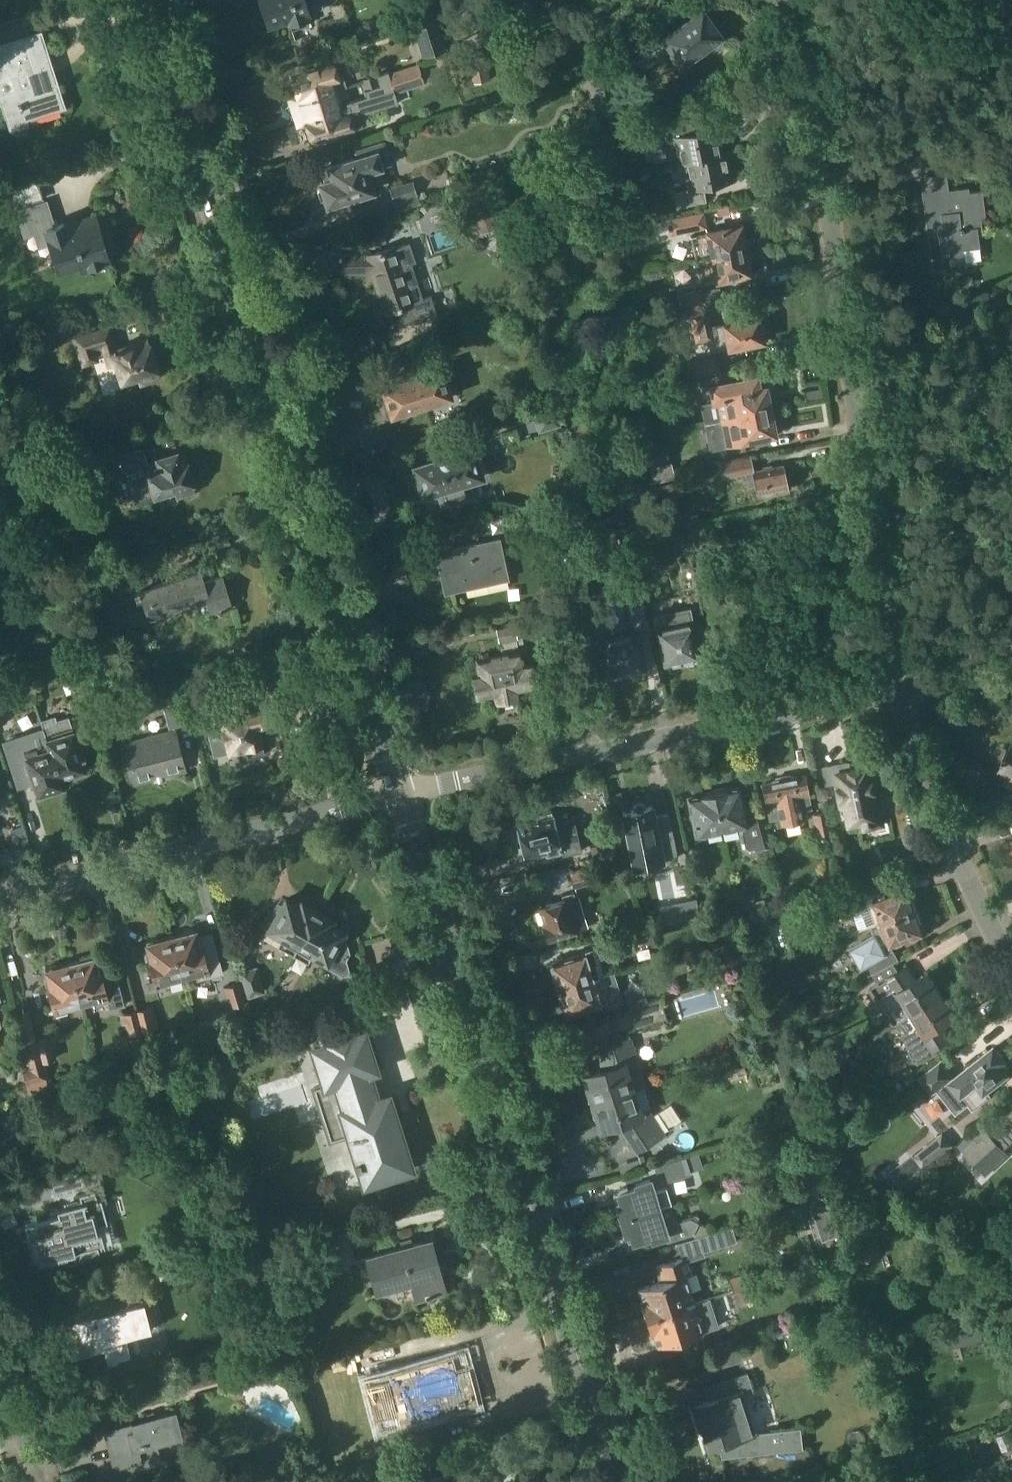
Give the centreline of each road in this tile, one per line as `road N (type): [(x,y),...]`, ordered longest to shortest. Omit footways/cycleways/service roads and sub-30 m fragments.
road 1 (tertiary): [(399,793),(146,0)]
road 2 (tertiary): [(616,1481),(399,793)]
road 3 (residential): [(896,690),(801,0)]
road 4 (residential): [(399,793),(896,690)]
road 5 (residential): [(0,897),(399,793)]
road 6 (residential): [(1011,960),(986,916),(896,690)]

